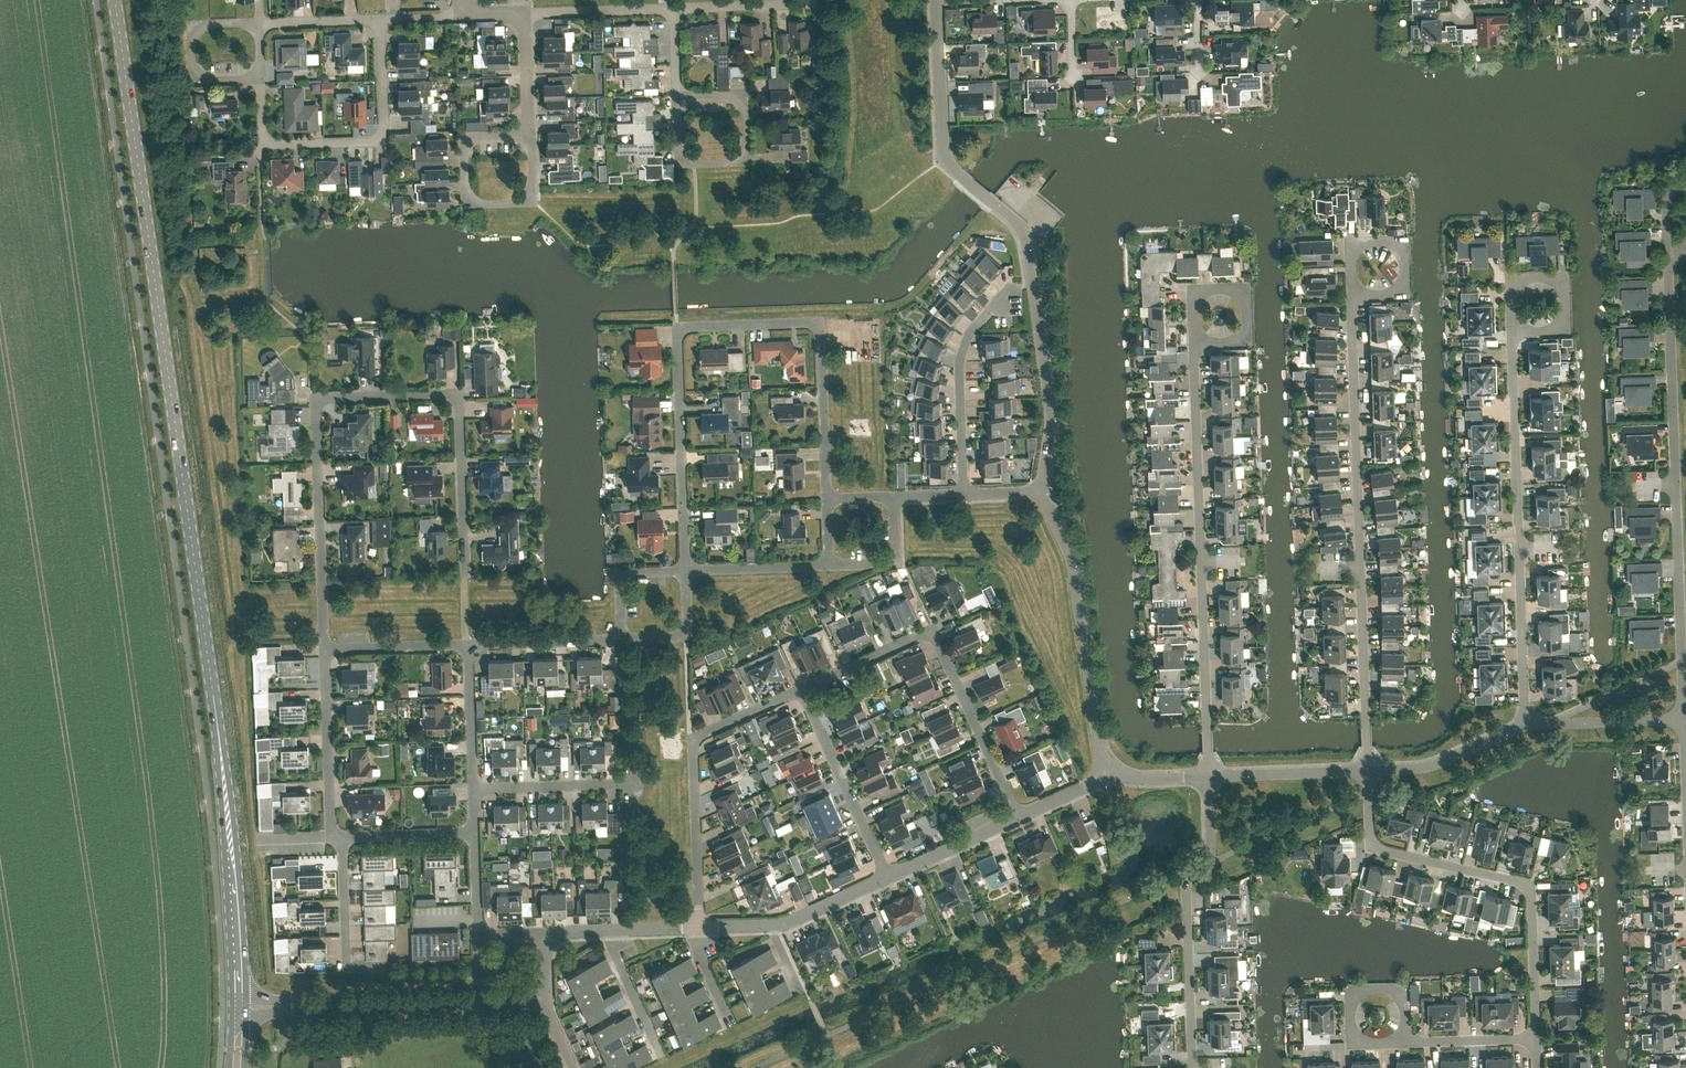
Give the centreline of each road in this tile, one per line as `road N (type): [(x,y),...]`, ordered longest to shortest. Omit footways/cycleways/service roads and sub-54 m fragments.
road 1 (secondary): [(223,772),(115,0)]
road 2 (residential): [(465,578),(460,406),(445,394),(327,398),(316,413),(325,649)]
road 3 (residential): [(685,571),(680,329),(817,326),(827,499)]
road 4 (residential): [(1350,296),(1368,770)]
road 5 (residential): [(1668,263),(1685,720)]
road 6 (residential): [(1207,774),(1194,345)]
road 7 (residential): [(1525,725),(1511,332)]
road 8 (residential): [(1536,1038),(1527,888),(1373,845),(1368,770)]
road 9 (residential): [(801,689),(929,635),(1018,817)]
road 10 (residential): [(990,200),(1017,223),(1027,248),(1051,420),(1041,491)]
road 11 (residential): [(1193,1067),(1186,887),(1187,871),(1210,860),(1207,774)]
road 12 (residential): [(701,926),(692,739),(801,689)]
road 13 (residential): [(1041,491),(1073,567),(1104,770)]
road 14 (residential): [(264,144),(381,136),(379,18)]
road 15 (secondary): [(223,772),(232,1006)]
road 16 (secondary): [(246,997),(240,876),(223,772)]
road 17 (residential): [(990,200),(944,157),(937,0)]
road 18 (residential): [(965,494),(959,365),(980,320),(1009,294)]
road 19 (residential): [(888,877),(801,689)]
road 20 (residential): [(676,97),(677,146),(694,164),(735,162),(746,148),(744,102),(735,95)]
road 21 (residential): [(325,649),(332,837)]
road 22 (unclassified): [(293,1005),(480,1000)]
road 23 (residential): [(526,195),(511,203),(477,201),(465,184),(464,154),(482,136),(530,134)]
road 24 (residential): [(261,77),(205,77),(192,45),(211,25),(261,23)]
road 25 (residential): [(1525,725),(1425,768),(1368,770)]
road 26 (residential): [(343,837),(345,968),(377,967)]
road 27 (residential): [(1207,774),(1368,770)]
road 28 (residential): [(1685,720),(1525,725)]
road 29 (residential): [(473,788),(633,784)]
road 30 (residential): [(1406,1043),(1350,1039),(1349,1000),(1360,989),(1391,987),(1404,997)]
road 31 (residential): [(520,22),(532,12),(674,7)]
road 32 (residential): [(1350,296),(1393,295),(1405,283),(1404,248),(1392,239),(1349,248)]
road 33 (residential): [(467,644),(620,637)]
road 34 (residential): [(473,788),(467,644)]
road 35 (residential): [(685,571),(829,566)]
road 36 (residential): [(888,877),(1018,817)]
road 37 (residential): [(1201,290),(1235,288),(1247,297),(1248,330),(1238,343),(1194,345)]
road 38 (residential): [(325,649),(467,644)]
road 39 (residential): [(1511,332),(1510,290),(1521,277),(1554,276),(1564,284),(1565,320)]
road 40 (residential): [(660,1054),(605,930)]
road 41 (residential): [(674,7),(808,0)]
road 42 (residential): [(474,832),(343,837)]
road 43 (residential): [(620,637),(687,634),(685,571)]
road 44 (residential): [(1536,1038),(1406,1043)]
road 45 (residential): [(769,924),(888,877)]
road 46 (residential): [(620,637),(621,577),(685,571)]
road 47 (residential): [(829,566),(891,558),(893,497)]

